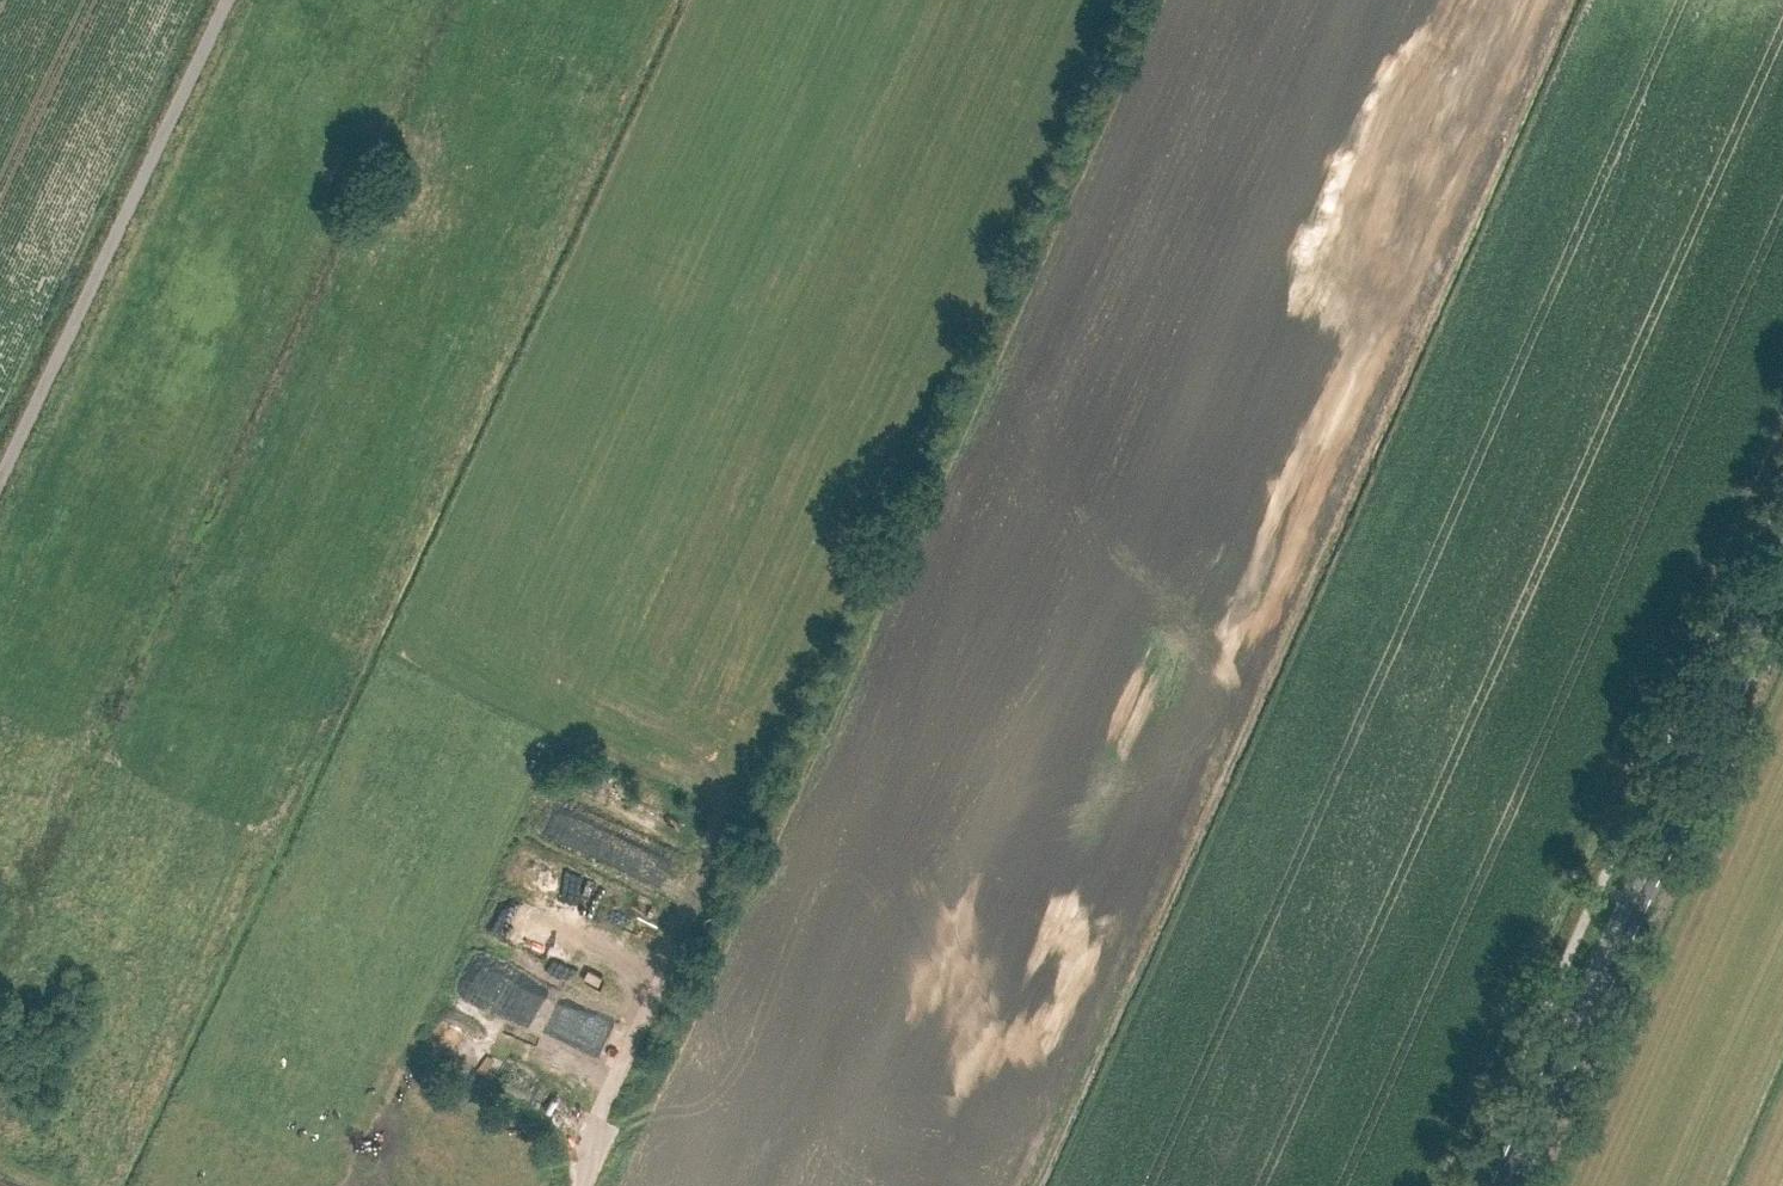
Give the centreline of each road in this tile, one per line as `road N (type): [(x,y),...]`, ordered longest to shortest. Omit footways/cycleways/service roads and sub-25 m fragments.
road 1 (secondary): [(1506,1185),(1782,572)]
road 2 (unclassified): [(0,476),(226,0)]

